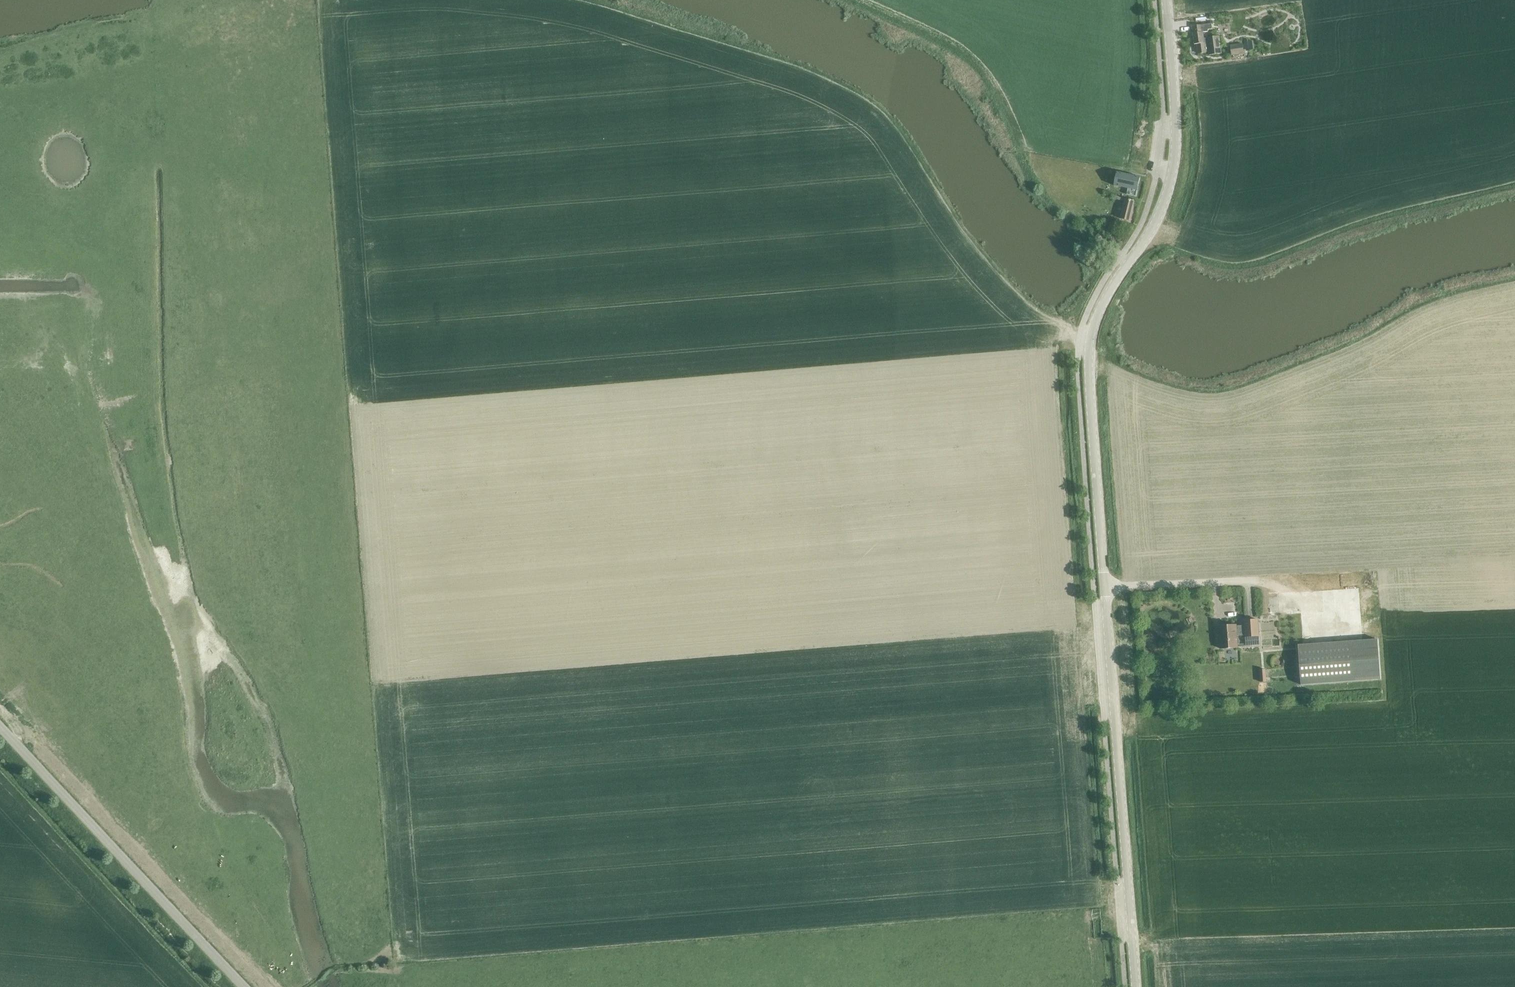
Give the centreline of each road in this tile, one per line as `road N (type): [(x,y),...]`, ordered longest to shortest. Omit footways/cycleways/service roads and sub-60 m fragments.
road 1 (unclassified): [(1136,986),(1088,356),(1107,294),(1151,230),(1170,179),(1176,120),(1166,0)]
road 2 (unclassified): [(244,986),(0,726)]

